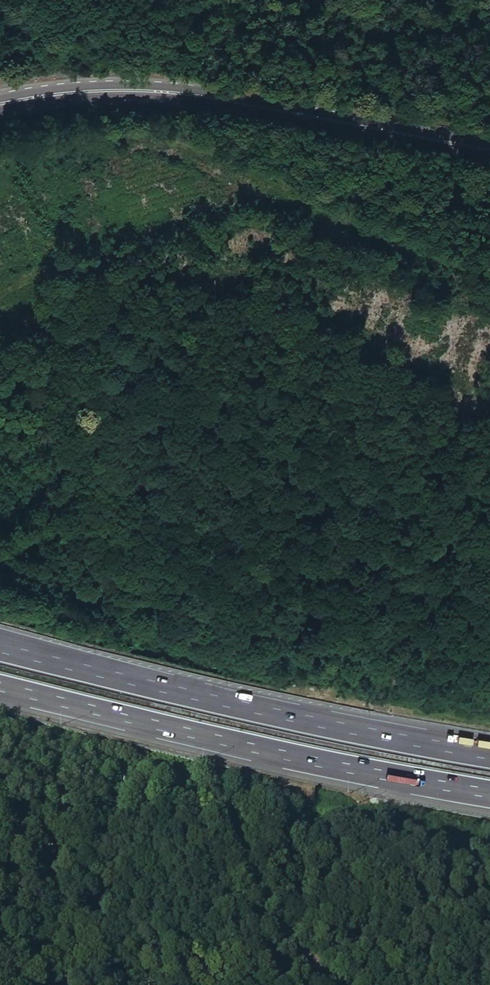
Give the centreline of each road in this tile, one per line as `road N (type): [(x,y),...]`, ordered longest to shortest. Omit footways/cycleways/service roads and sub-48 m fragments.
road 1 (motorway): [(489,757),(291,720),(0,649)]
road 2 (motorway): [(0,689),(327,767),(489,797)]
road 3 (secondary): [(0,99),(109,81),(209,92),(489,149)]
road 4 (track): [(102,858),(69,984)]

